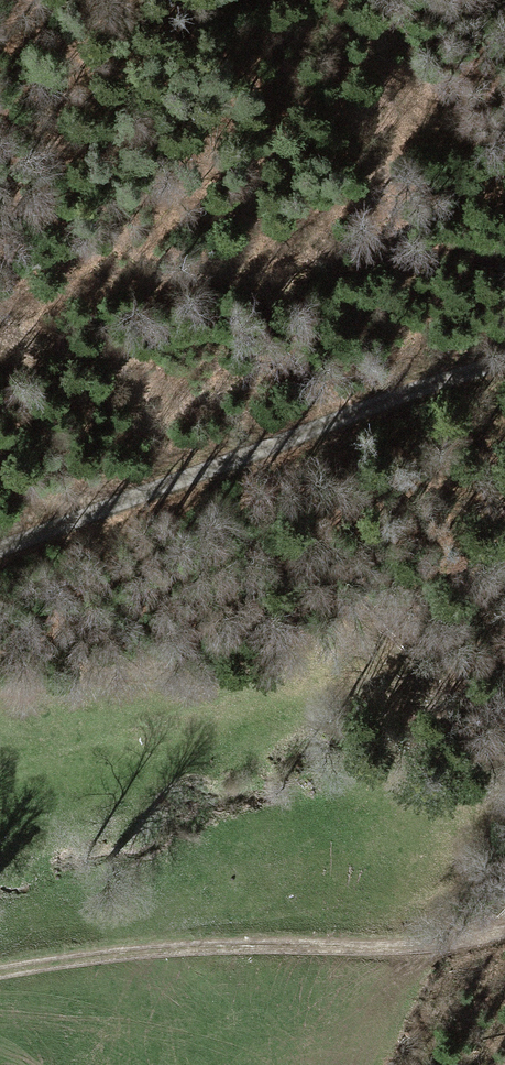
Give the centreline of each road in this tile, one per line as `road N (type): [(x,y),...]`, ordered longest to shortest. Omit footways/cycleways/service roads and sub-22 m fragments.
road 1 (track): [(504,362),(0,547)]
road 2 (track): [(504,924),(396,948),(114,957),(0,979)]
road 3 (track): [(0,316),(69,294),(266,262),(315,238),(377,180),(433,105)]

